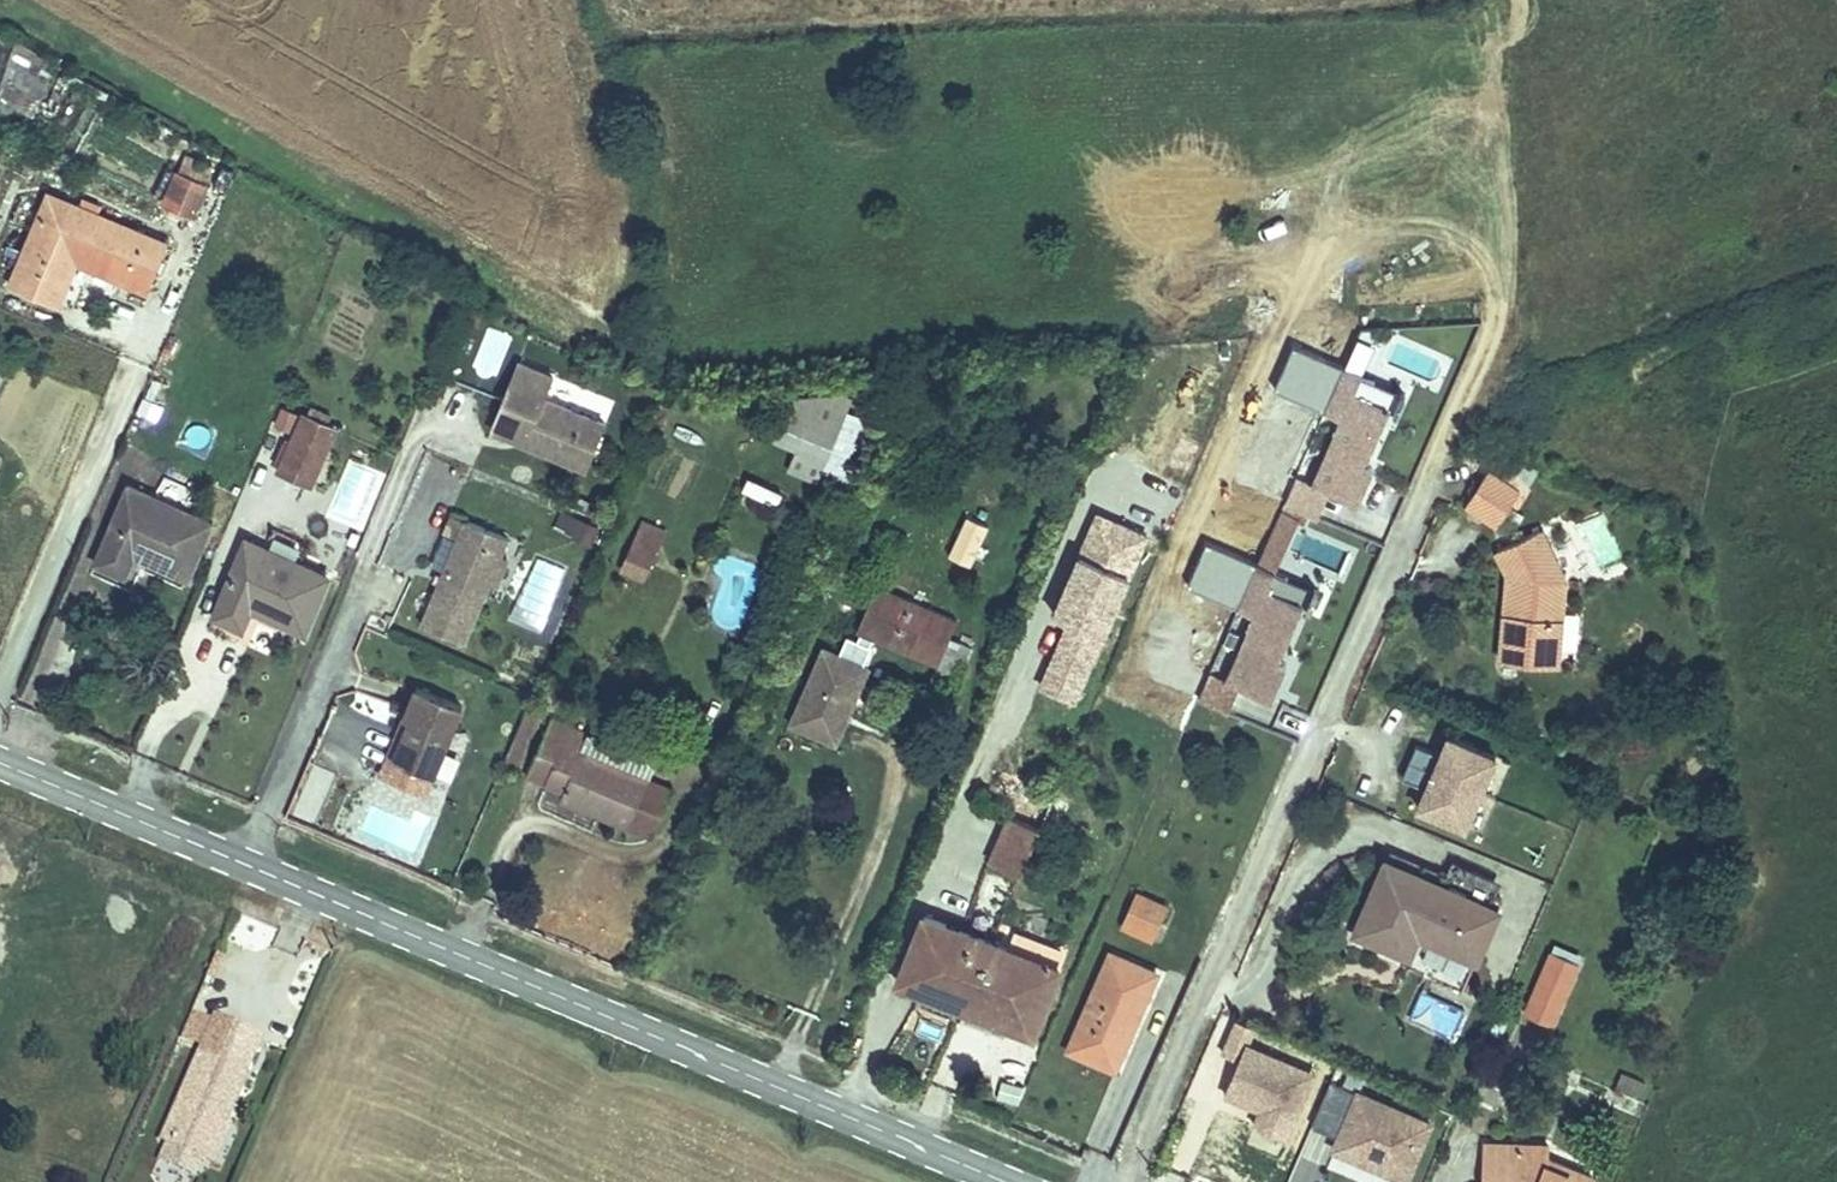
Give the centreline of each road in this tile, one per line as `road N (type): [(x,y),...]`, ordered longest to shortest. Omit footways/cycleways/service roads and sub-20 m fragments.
road 1 (secondary): [(0,762),(1006,1181)]

